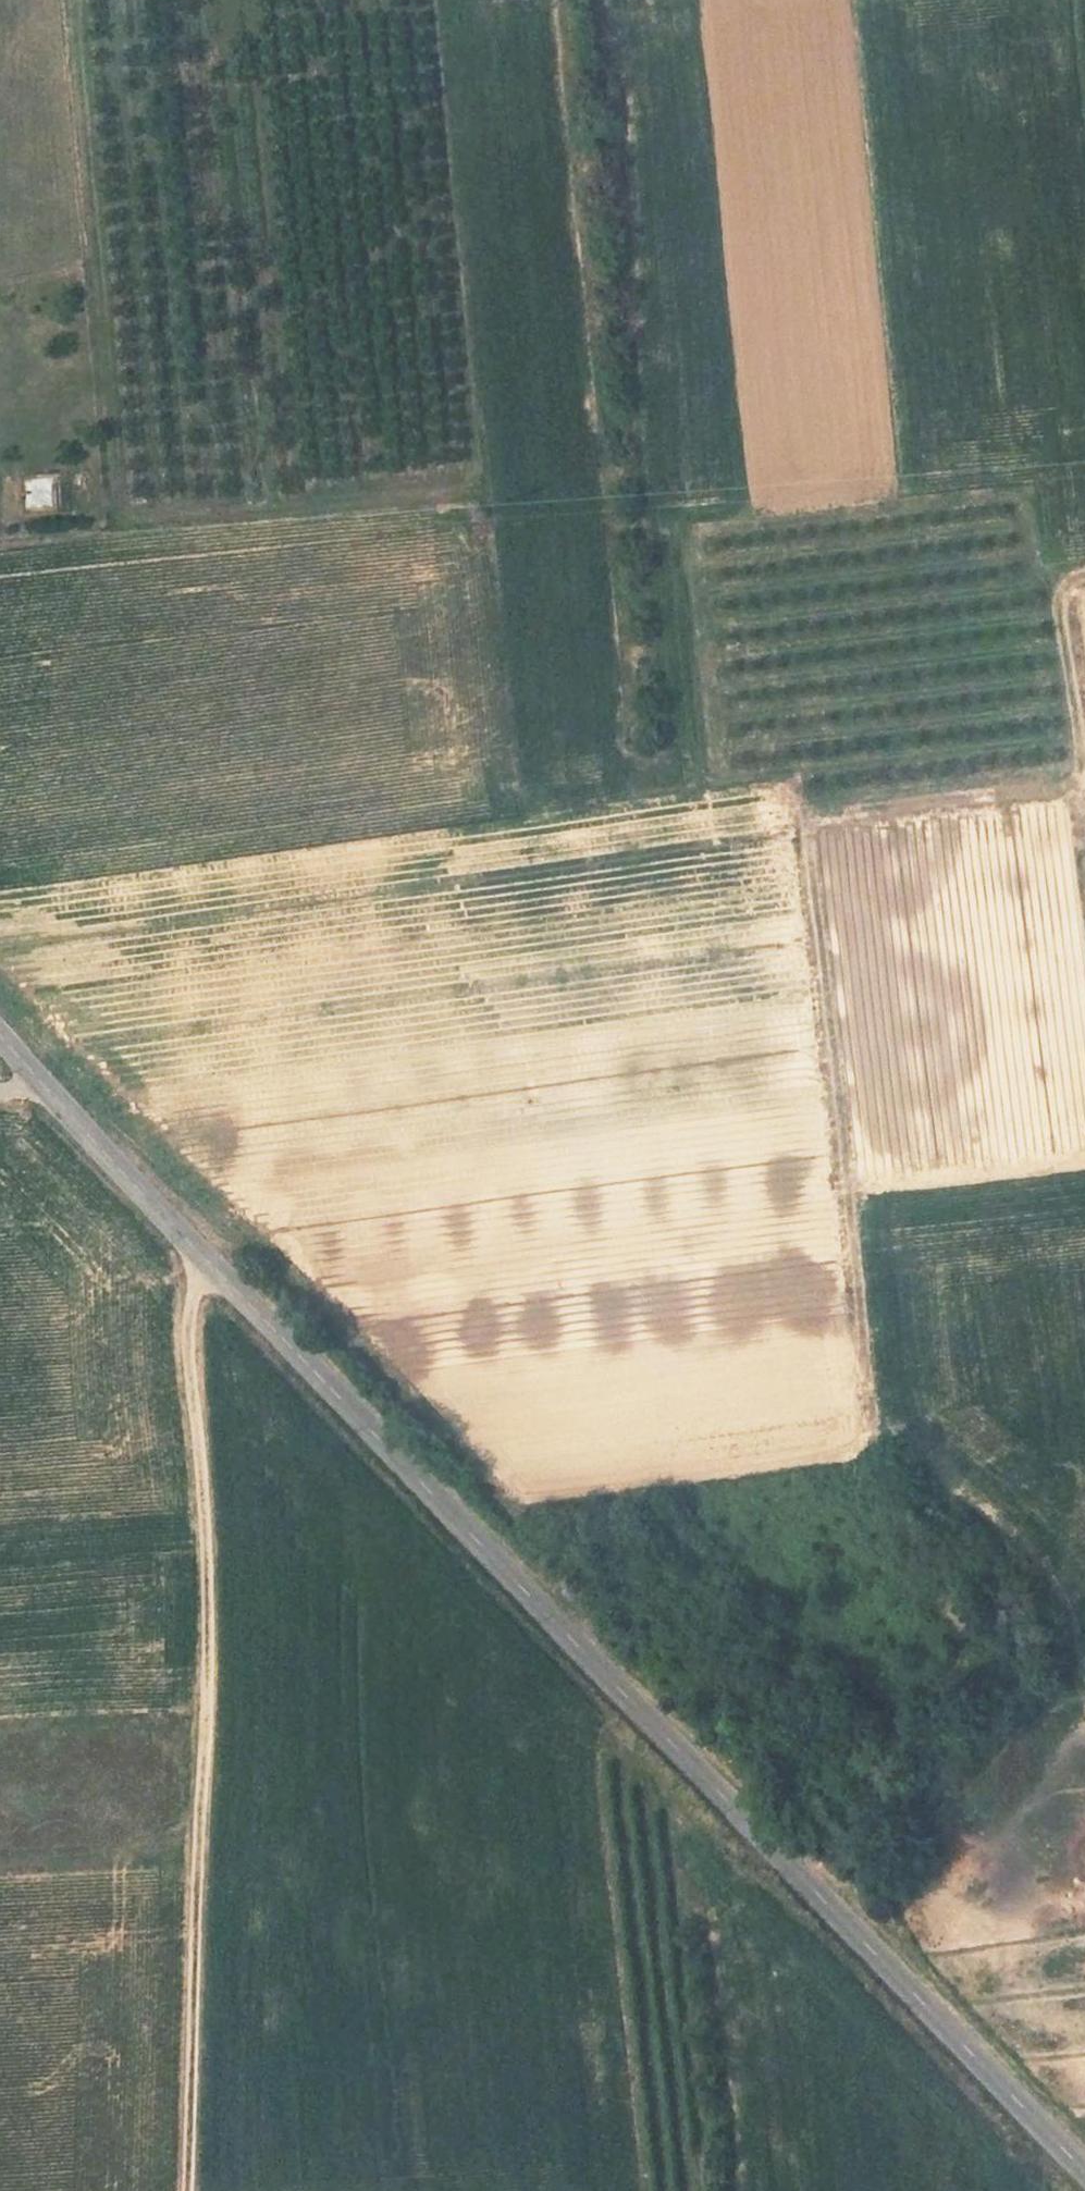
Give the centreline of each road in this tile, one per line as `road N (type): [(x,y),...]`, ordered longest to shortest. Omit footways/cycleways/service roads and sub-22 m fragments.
road 1 (tertiary): [(1084,2185),(202,1259),(47,1085)]
road 2 (track): [(180,2190),(202,1611),(189,1336),(202,1259)]
road 3 (track): [(1082,783),(1058,603),(1070,583),(1084,579)]

